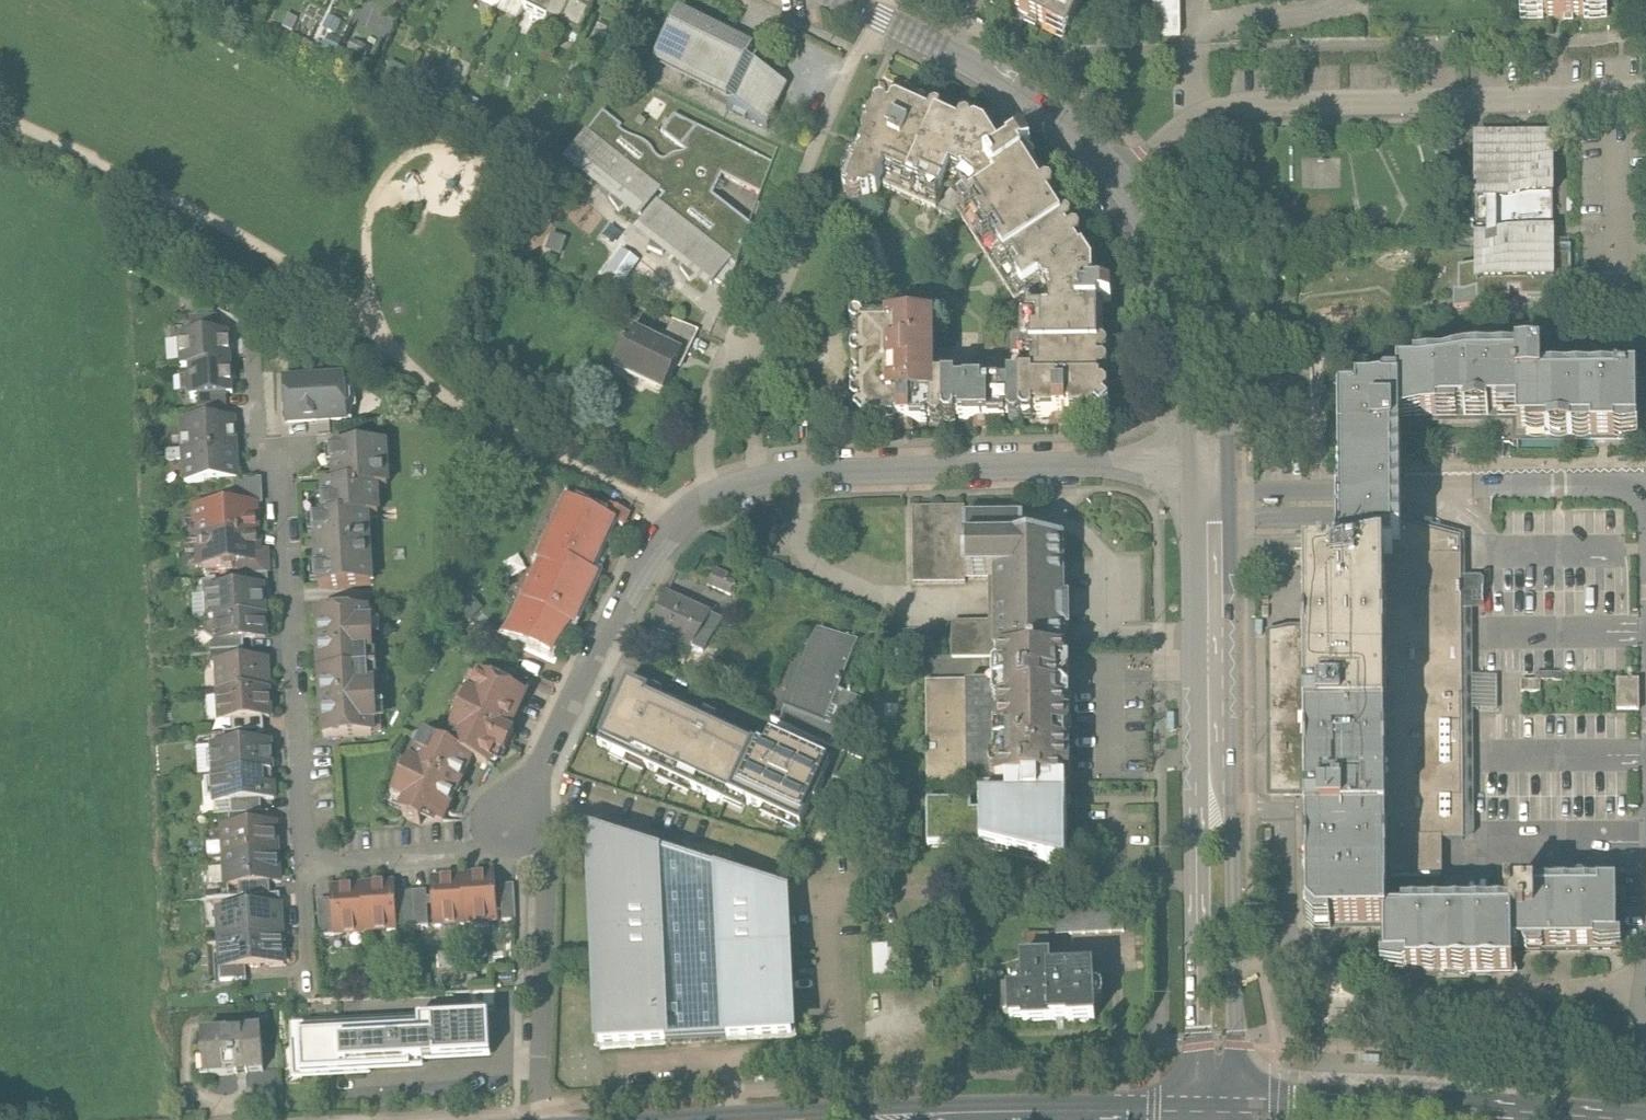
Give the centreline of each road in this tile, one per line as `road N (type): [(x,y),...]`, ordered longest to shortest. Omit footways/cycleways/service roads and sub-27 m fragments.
road 1 (residential): [(1215,497),(807,500),(714,521),(651,584),(520,857)]
road 2 (residential): [(520,857),(480,889),(319,897),(288,477),(264,462),(258,359)]
road 3 (tertiary): [(765,0),(1042,139),(1127,220),(1190,321),(1215,497)]
road 4 (tertiary): [(1232,1119),(1242,1075),(1237,854),(1213,756)]
road 5 (tertiary): [(1213,756),(1201,813),(1203,1087),(1211,1119)]
road 6 (residential): [(548,1119),(552,900),(520,857)]
road 7 (tertiary): [(1215,497),(1213,756)]

